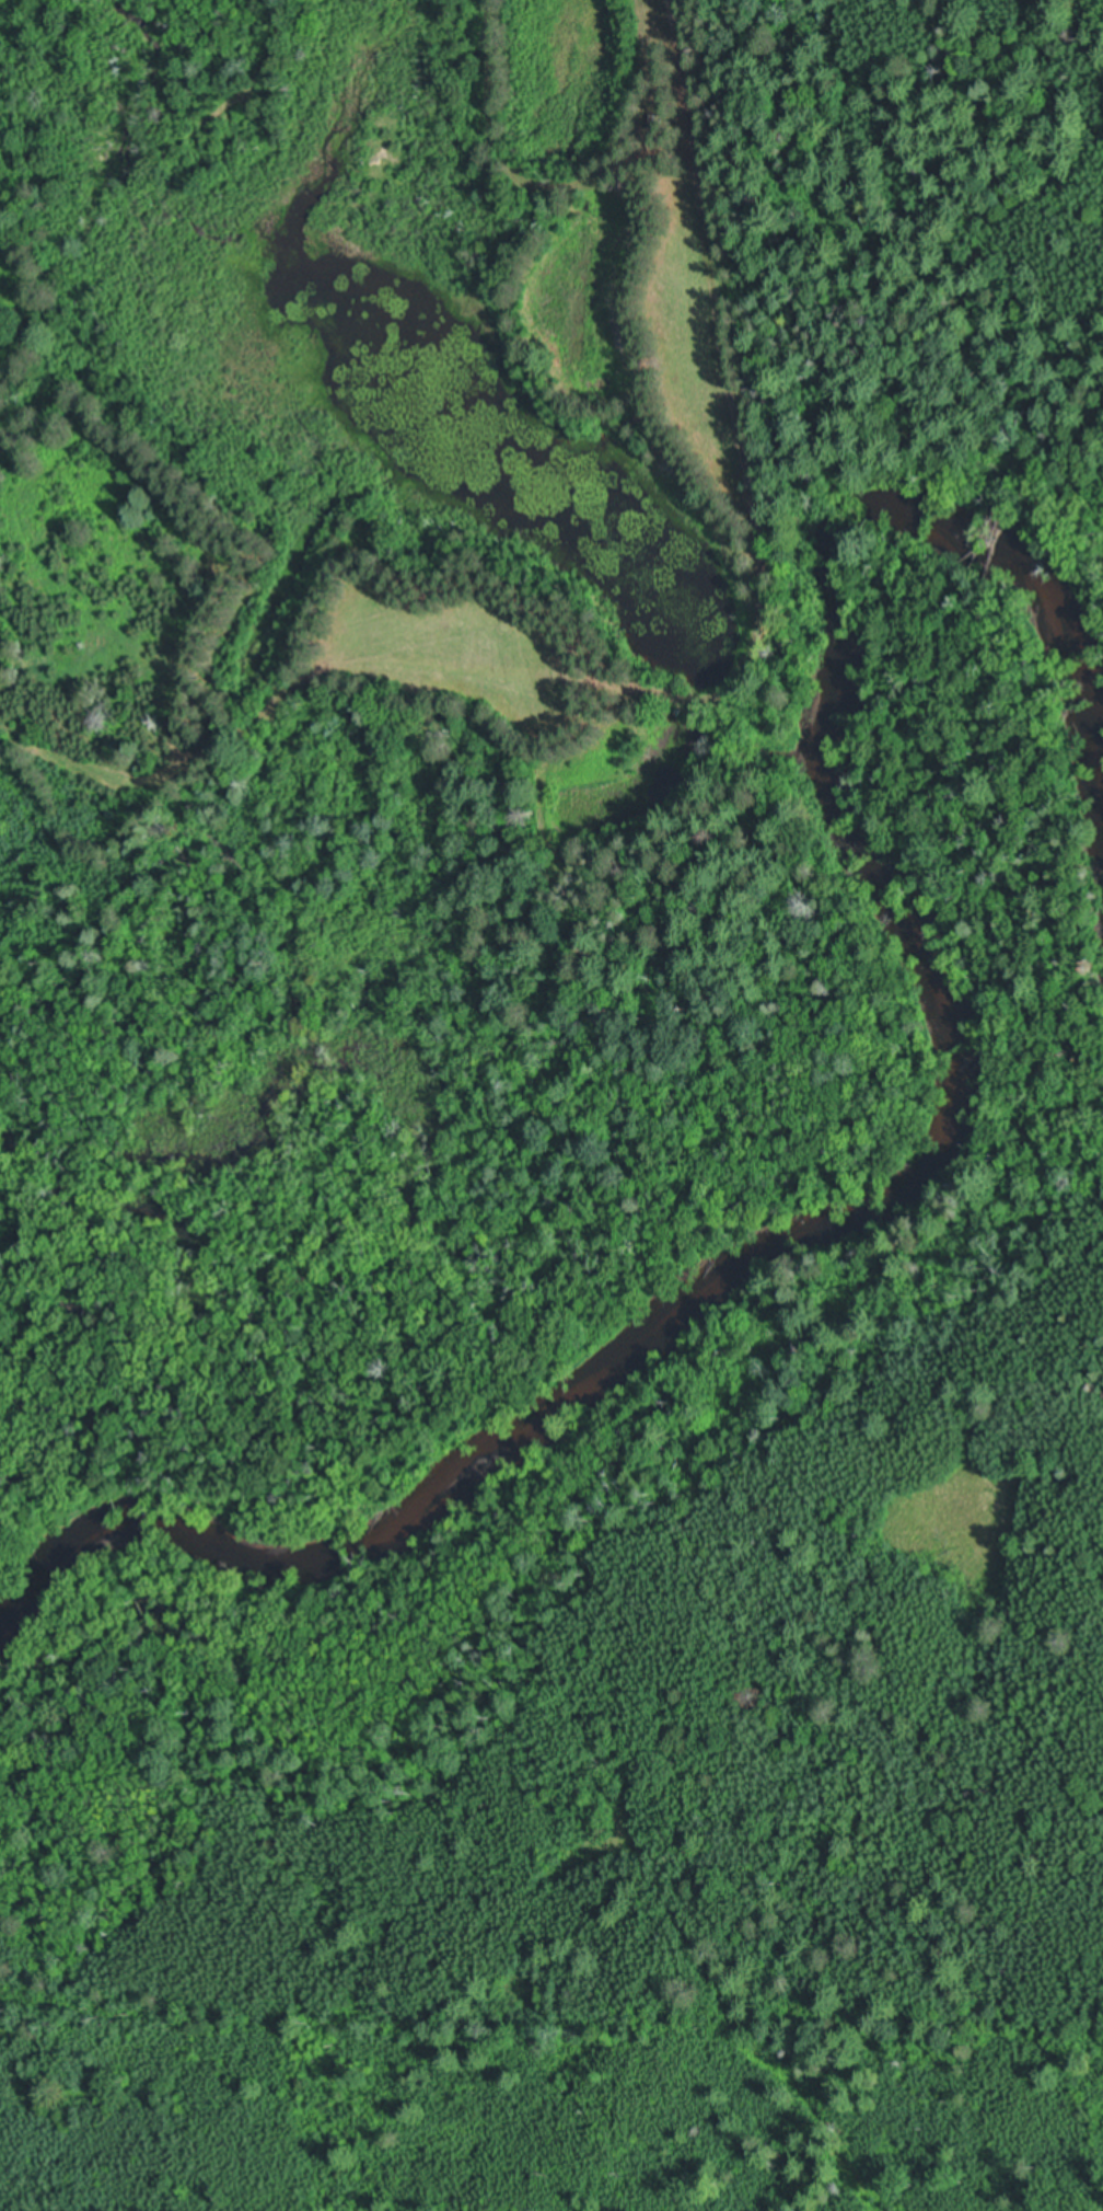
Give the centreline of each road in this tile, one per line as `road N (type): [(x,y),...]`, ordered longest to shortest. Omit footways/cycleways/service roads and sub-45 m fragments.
road 1 (residential): [(531,680),(576,682),(678,709),(733,691),(750,660),(747,515),(699,174),(665,0)]

